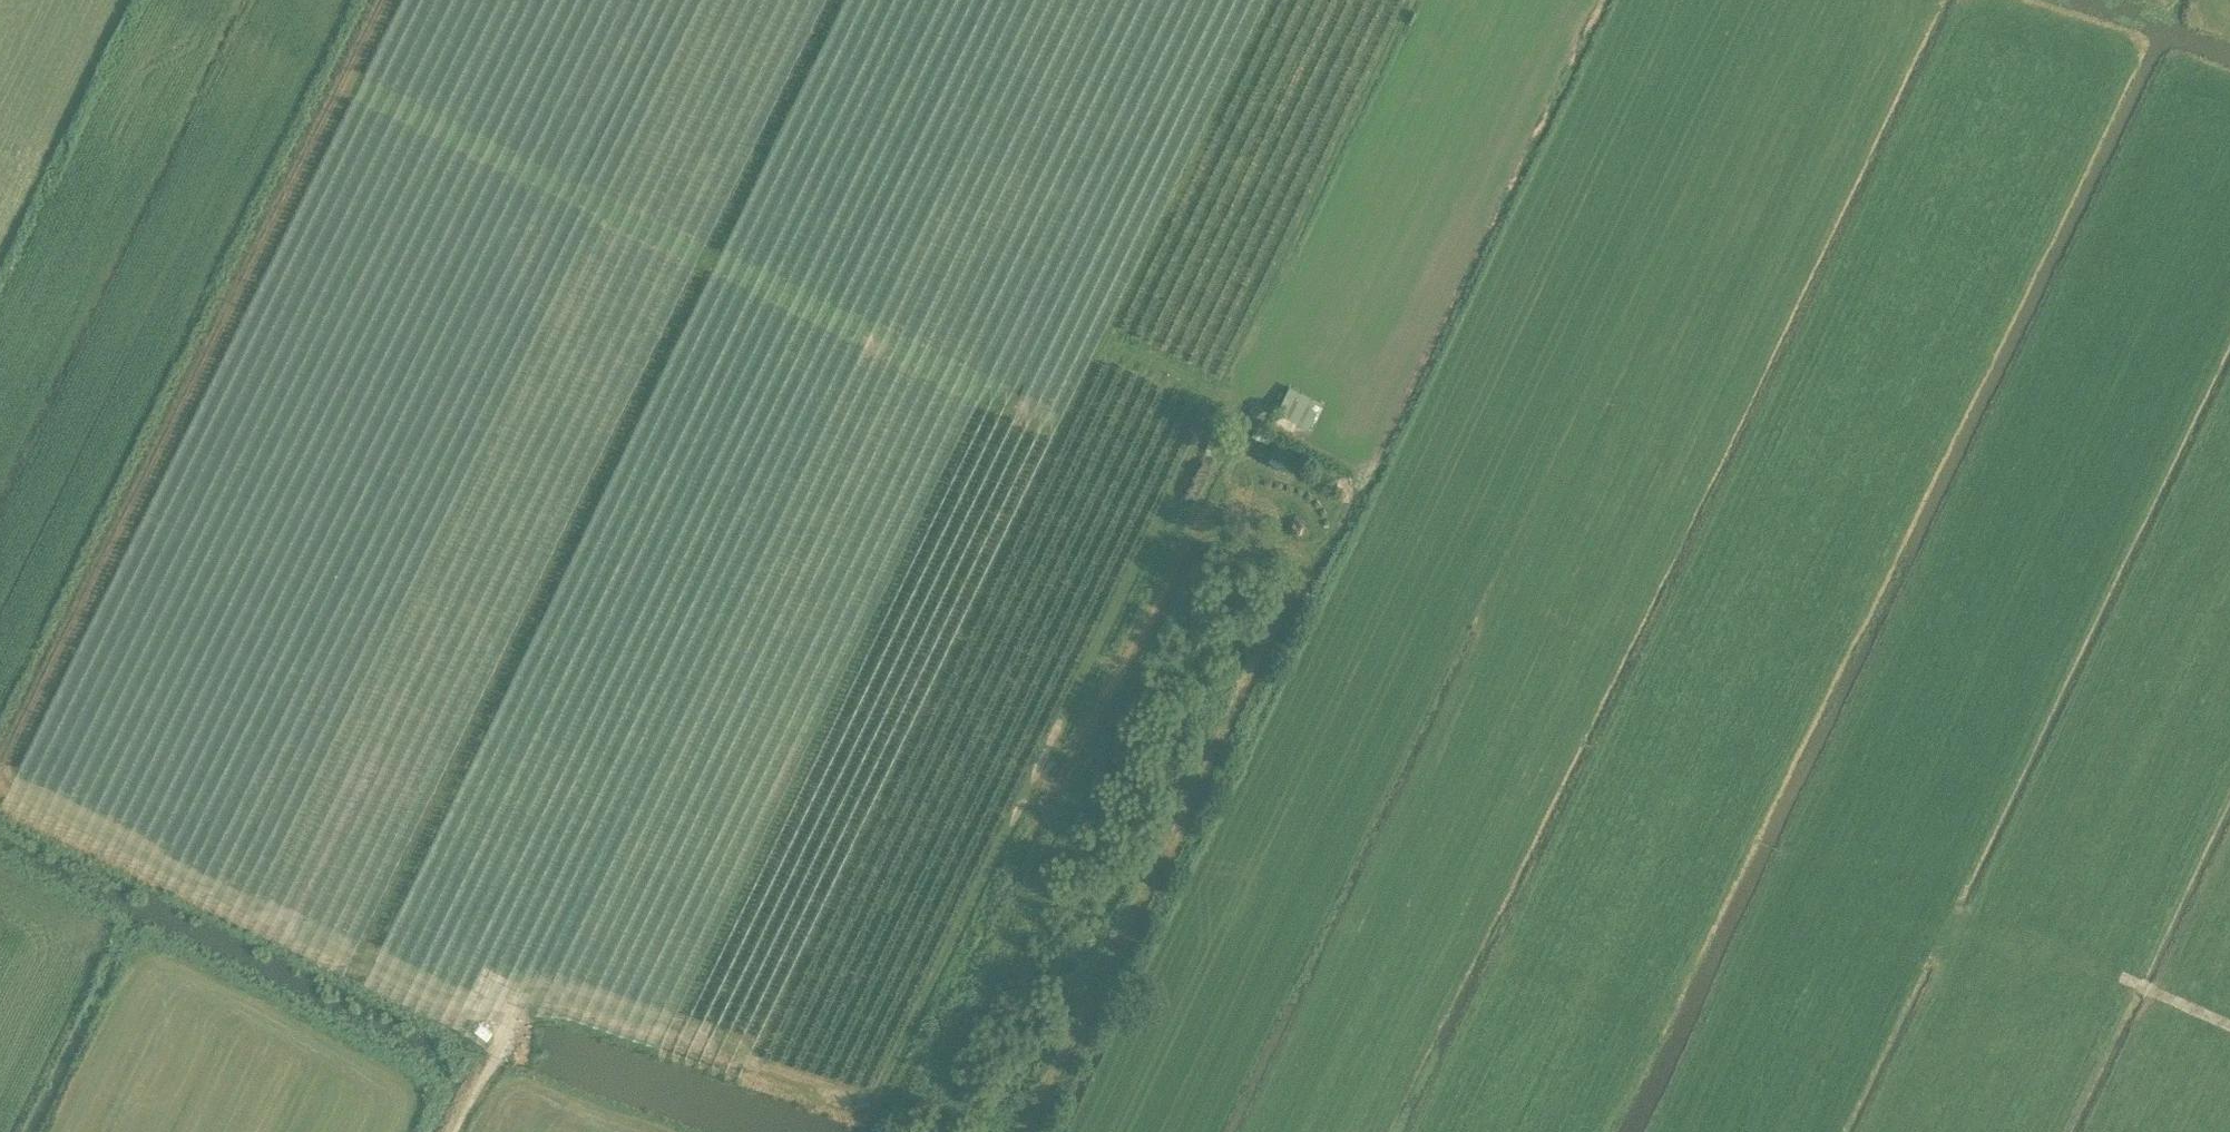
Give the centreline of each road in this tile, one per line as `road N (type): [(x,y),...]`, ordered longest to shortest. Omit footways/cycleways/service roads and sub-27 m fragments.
road 1 (track): [(1274,0),(749,1062)]
road 2 (track): [(453,1131),(542,980),(856,1107),(893,1064)]
road 3 (track): [(518,1020),(21,778)]

